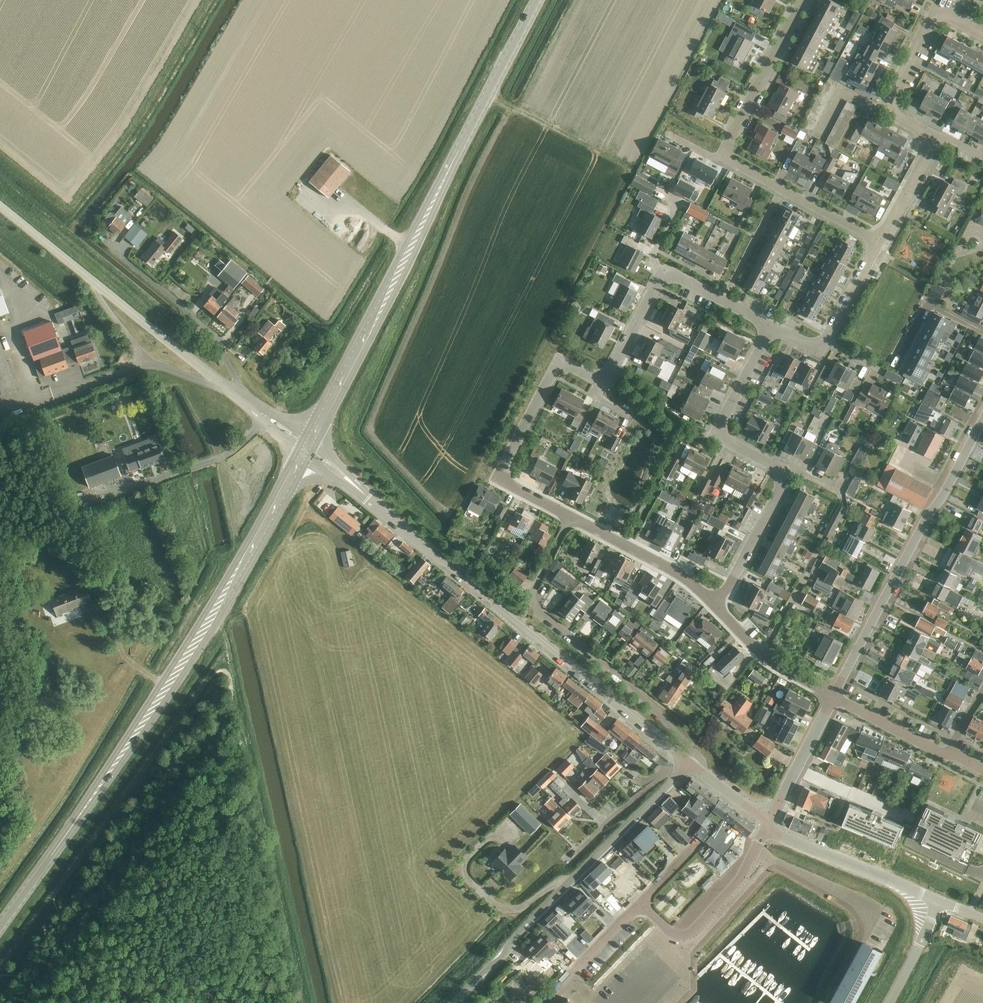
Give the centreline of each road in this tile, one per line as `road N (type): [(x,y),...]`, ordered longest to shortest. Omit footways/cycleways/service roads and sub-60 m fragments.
road 1 (tertiary): [(0,934),(224,602),(308,447)]
road 2 (tertiary): [(308,447),(539,0)]
road 3 (residential): [(692,765),(367,498)]
road 4 (unclassified): [(308,447),(0,205)]
road 5 (residential): [(692,765),(694,752),(633,687),(534,607),(534,583),(571,517)]
road 6 (residential): [(834,697),(982,422)]
road 7 (residential): [(476,978),(692,765)]
road 8 (residential): [(571,517),(508,485),(504,471),(555,372),(572,367),(601,381)]
road 9 (residential): [(982,38),(931,26),(886,105),(893,125),(937,144)]
road 10 (residential): [(756,851),(863,914),(866,933),(831,991)]
road 11 (residential): [(780,469),(728,443),(722,429),(771,327)]
road 12 (residential): [(938,901),(768,830)]
road 13 (residential): [(723,161),(802,0)]
road 14 (residential): [(771,327),(818,350),(829,342),(878,240)]
road 15 (residential): [(717,608),(571,517)]
road 16 (residential): [(756,851),(687,935),(671,933),(640,903)]
road 17 (residential): [(566,862),(667,773),(692,765)]
road 18 (residential): [(717,608),(780,492),(780,469)]
road 19 (residential): [(834,697),(749,645),(717,608)]
road 20 (residential): [(640,903),(540,1002)]
road 21 (residential): [(768,821),(834,697)]
road 22 (residential): [(950,751),(834,697)]
road 23 (residential): [(781,189),(720,300)]
road 24 (residential): [(601,381),(612,377),(659,276)]

